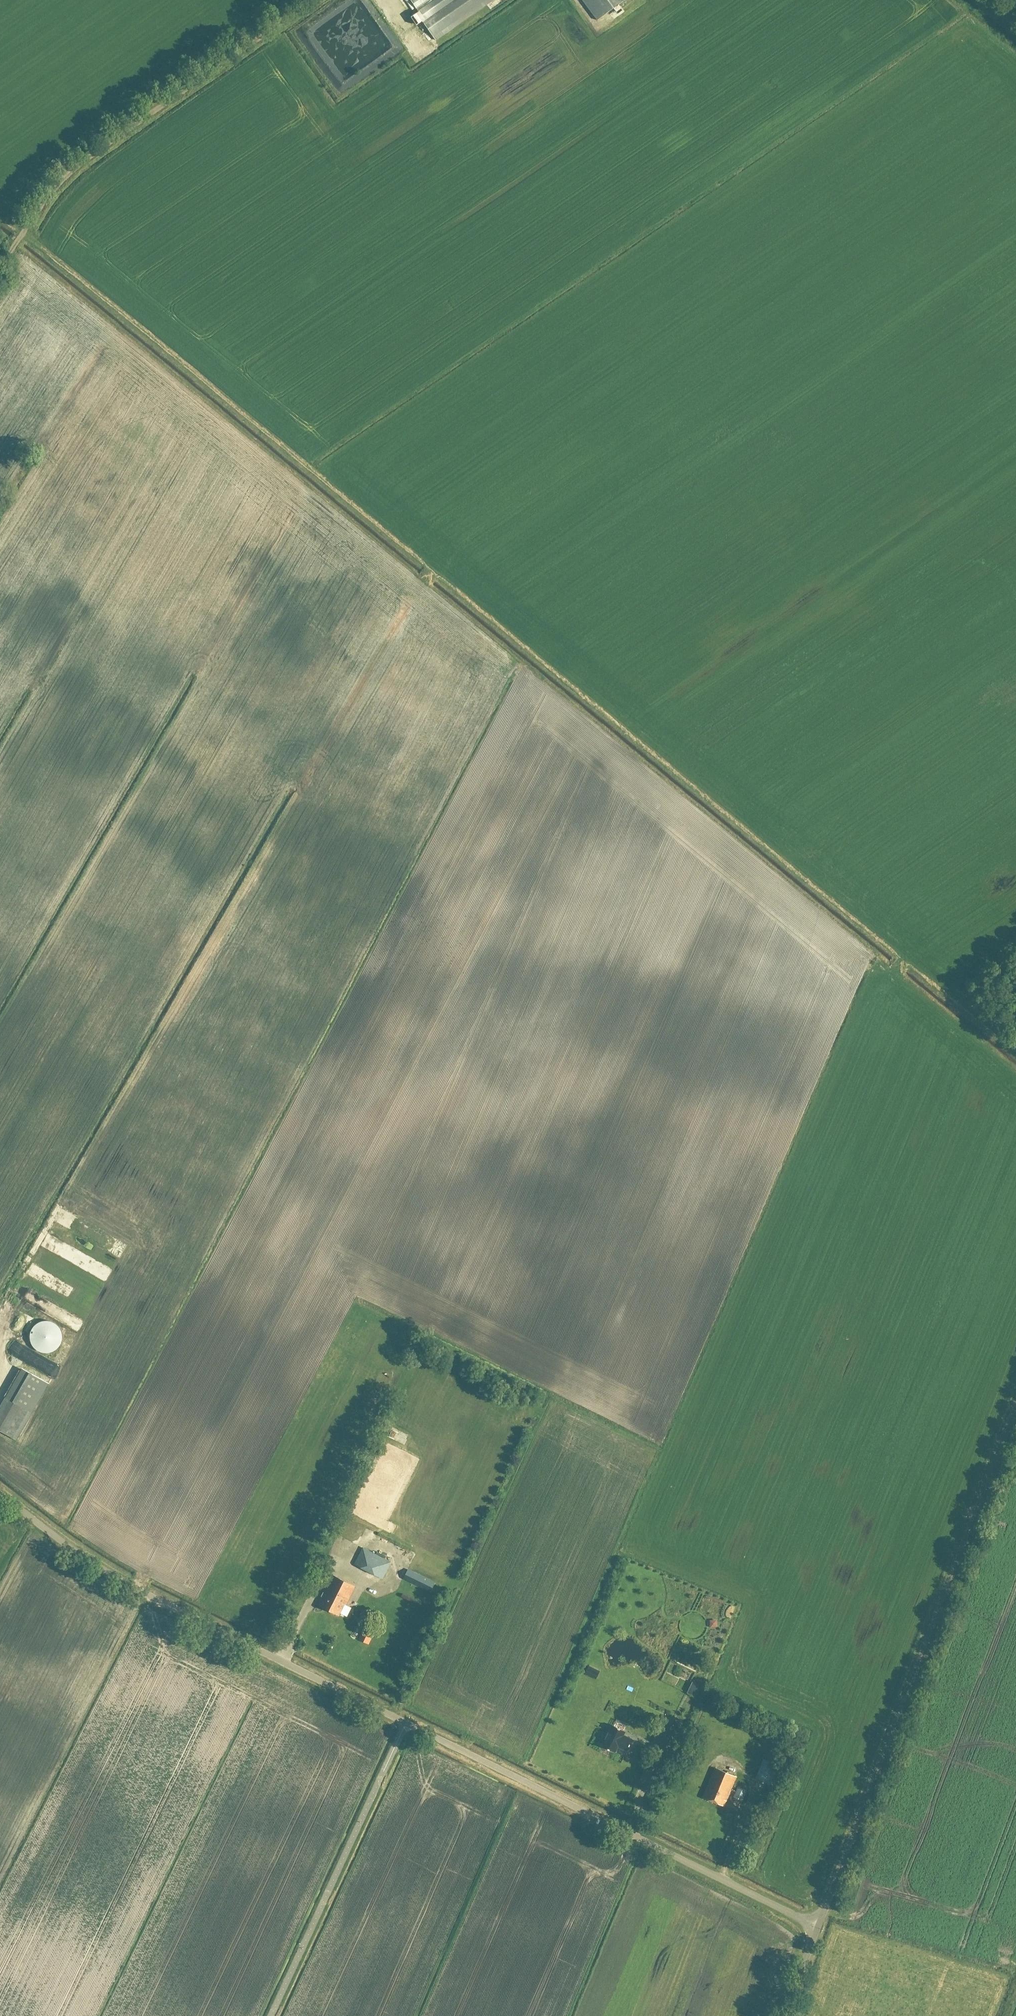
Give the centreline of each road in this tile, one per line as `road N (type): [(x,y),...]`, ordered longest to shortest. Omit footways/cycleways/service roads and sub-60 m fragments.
road 1 (unclassified): [(817,1926),(92,1568),(0,1497)]
road 2 (unclassified): [(817,1926),(1015,1406)]

